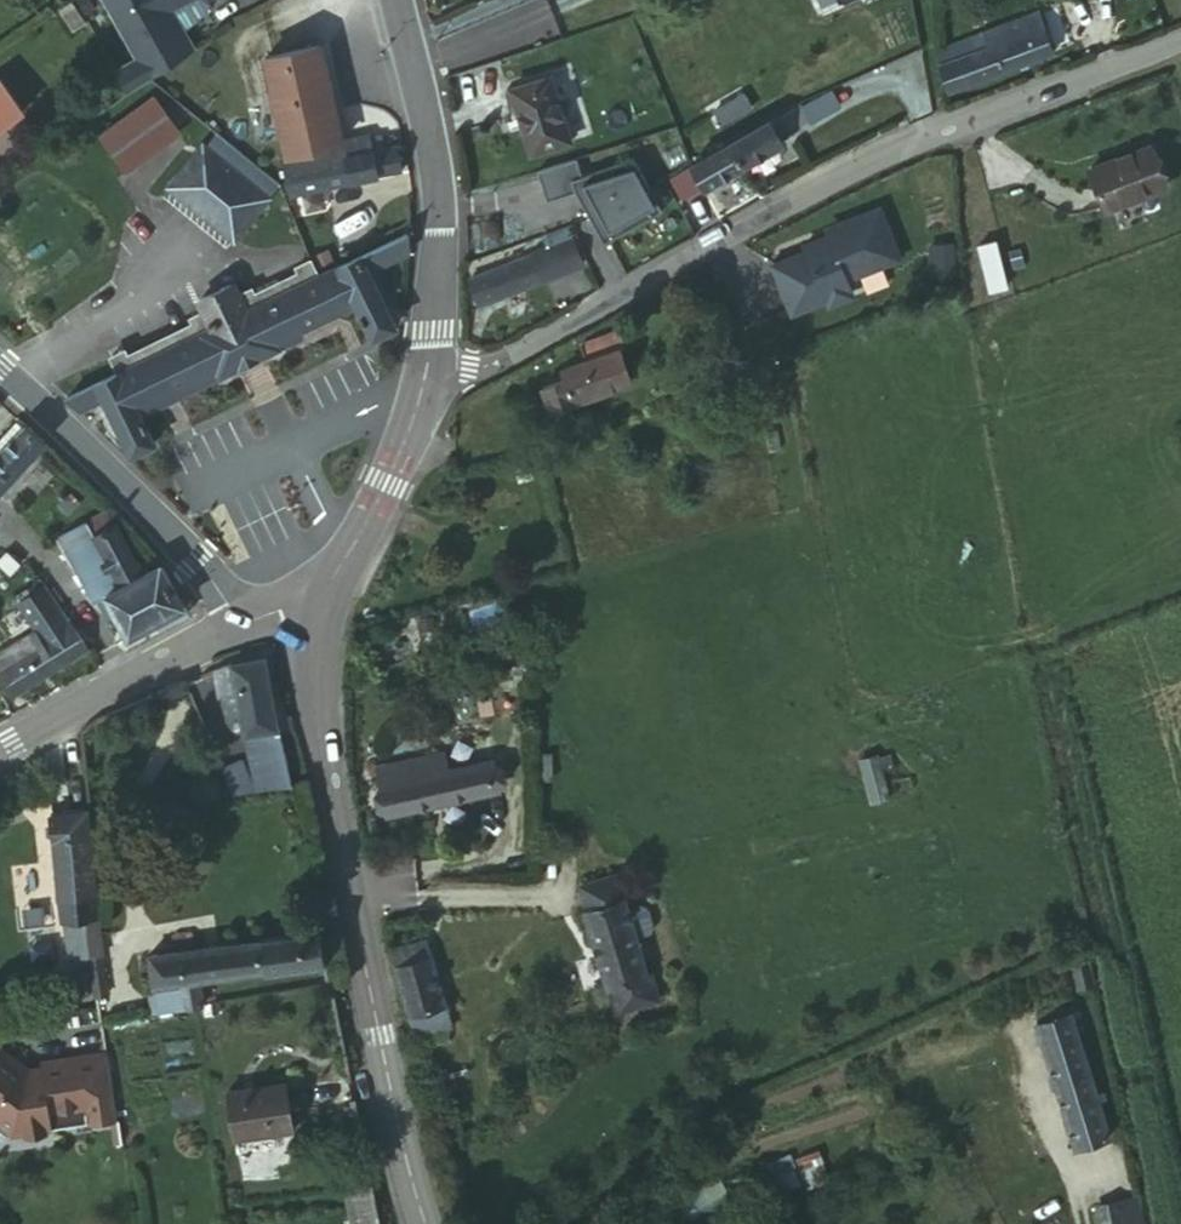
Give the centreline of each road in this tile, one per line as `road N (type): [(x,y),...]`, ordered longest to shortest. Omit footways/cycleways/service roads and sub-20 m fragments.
road 1 (unclassified): [(422,391),(893,149),(1180,36)]
road 2 (secondary): [(320,611),(312,692),(378,1041),(424,1223)]
road 3 (secondary): [(401,0),(438,204),(422,391)]
road 4 (residential): [(246,620),(198,557),(0,368)]
road 5 (residential): [(0,747),(246,620)]
road 6 (secondary): [(422,391),(387,483),(320,611)]

